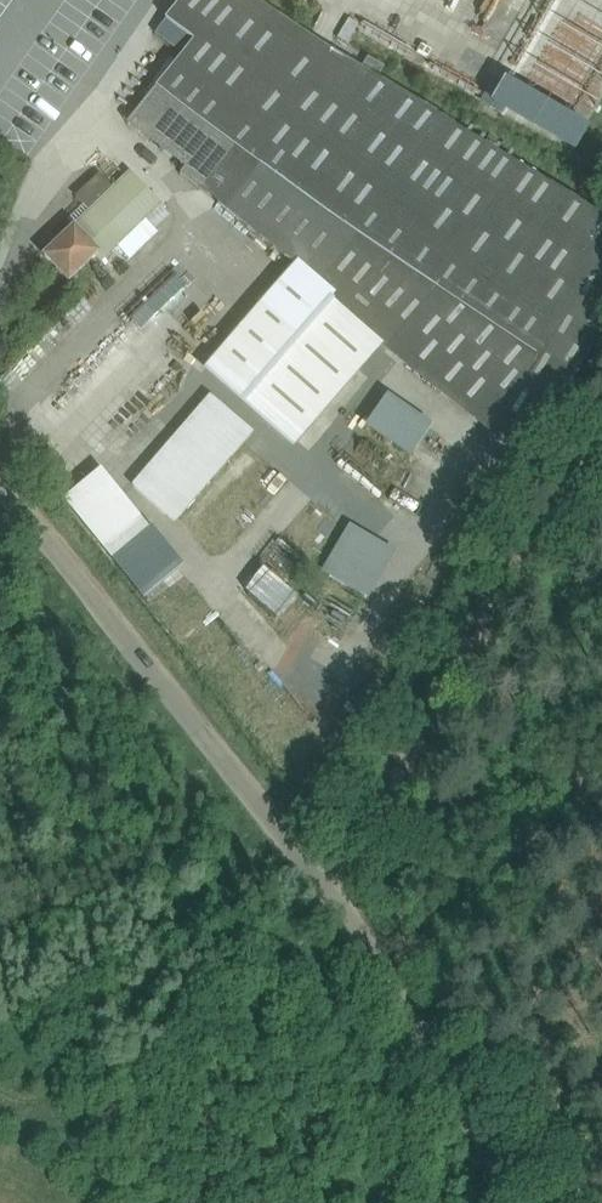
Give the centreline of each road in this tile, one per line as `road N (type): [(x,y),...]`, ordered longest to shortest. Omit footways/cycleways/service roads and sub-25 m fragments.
road 1 (unclassified): [(532,1202),(384,962),(0,473)]
road 2 (track): [(398,740),(601,405)]
road 3 (track): [(398,740),(315,874)]

